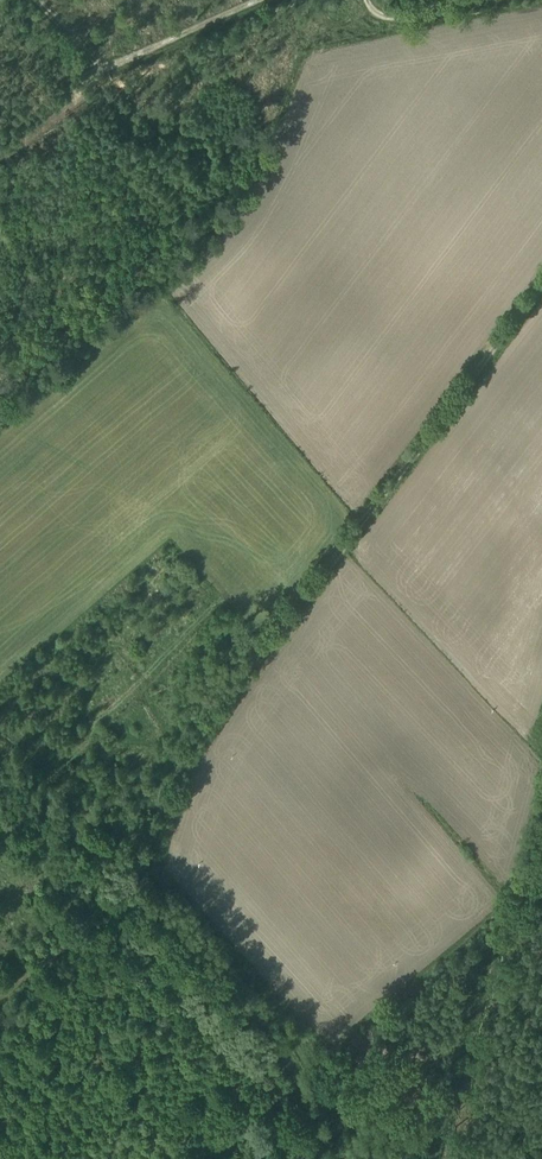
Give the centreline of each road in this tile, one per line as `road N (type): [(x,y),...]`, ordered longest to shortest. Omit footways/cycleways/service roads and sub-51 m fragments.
road 1 (track): [(142,880),(174,771),(193,735),(541,285)]
road 2 (track): [(253,0),(104,62),(38,0)]
road 3 (track): [(0,998),(142,880)]
road 4 (track): [(369,0),(390,18),(485,0)]

